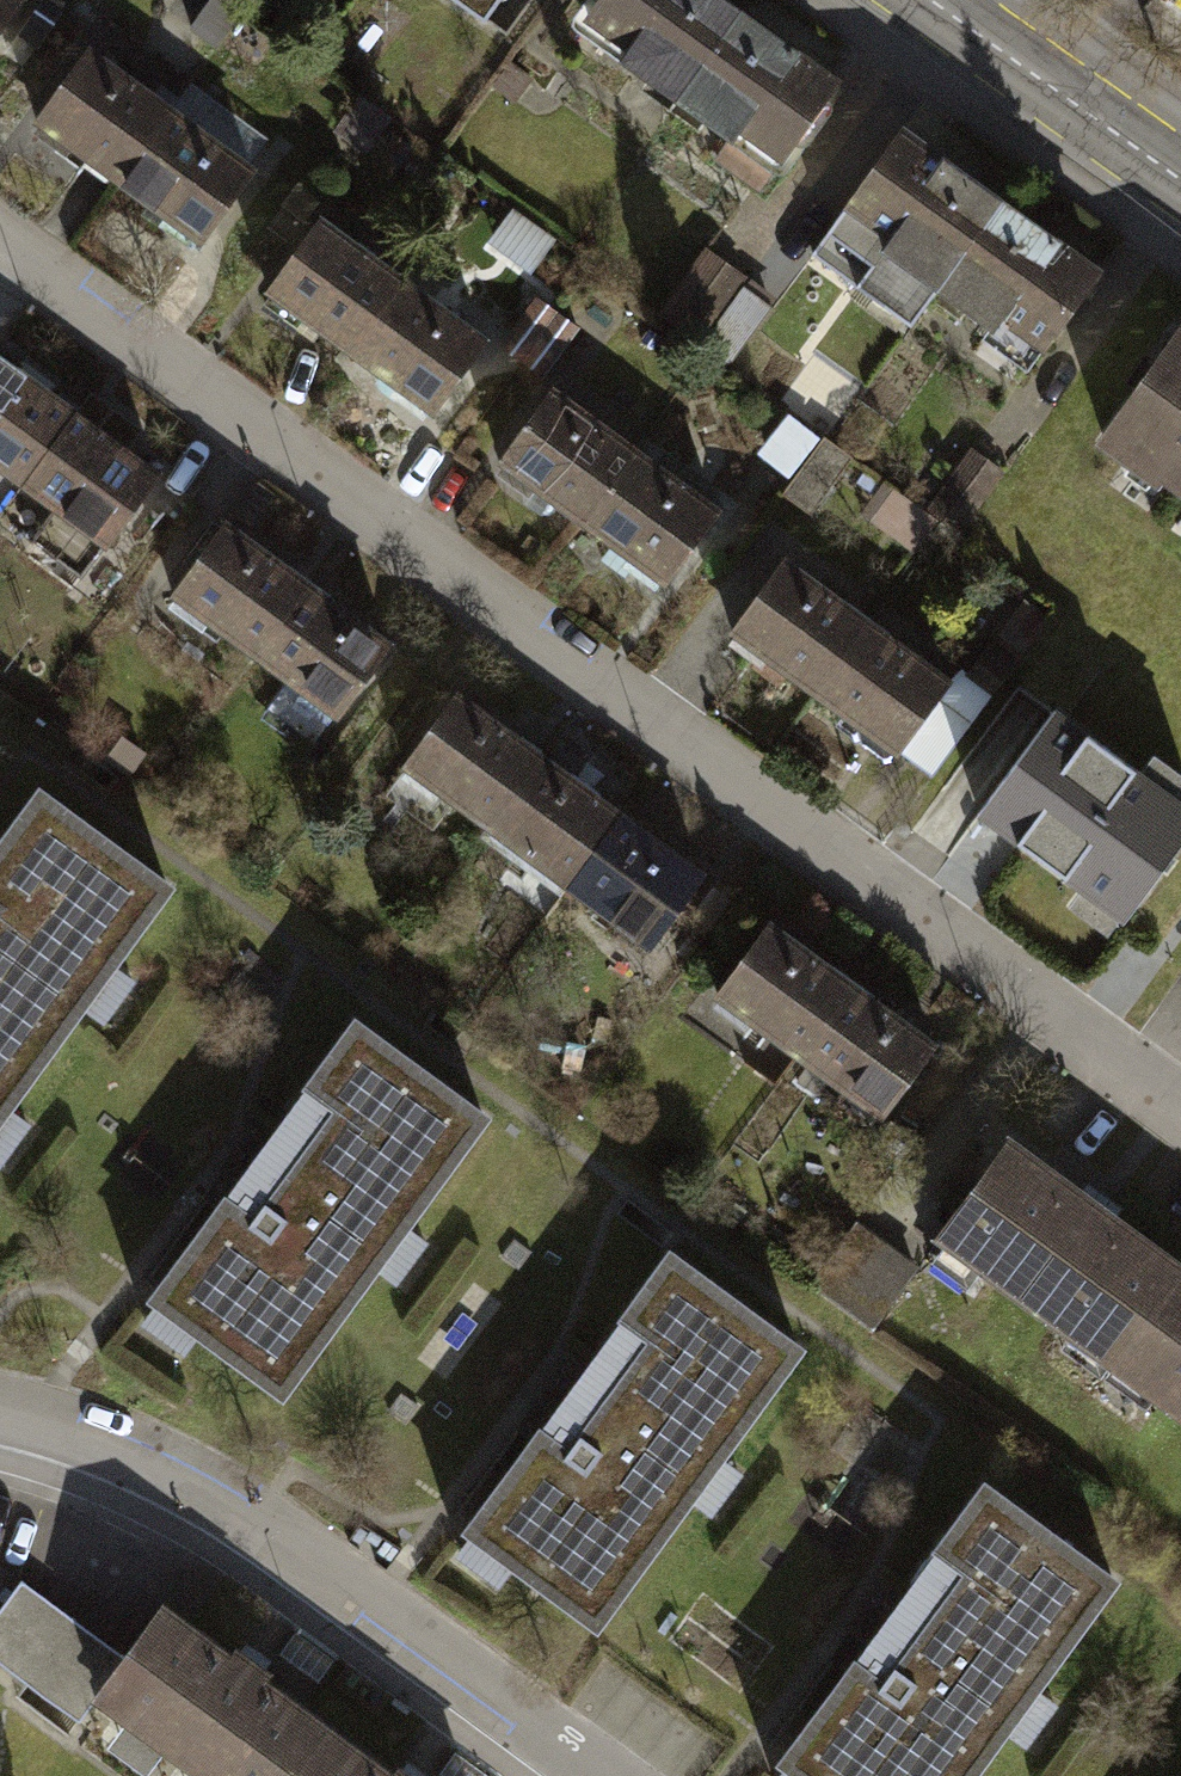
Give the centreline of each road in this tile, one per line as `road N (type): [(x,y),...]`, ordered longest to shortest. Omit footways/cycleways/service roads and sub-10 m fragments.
road 1 (residential): [(0,247),(1180,1113)]
road 2 (residential): [(0,1429),(233,1513),(588,1775)]
road 3 (primary): [(934,0),(1180,180)]

